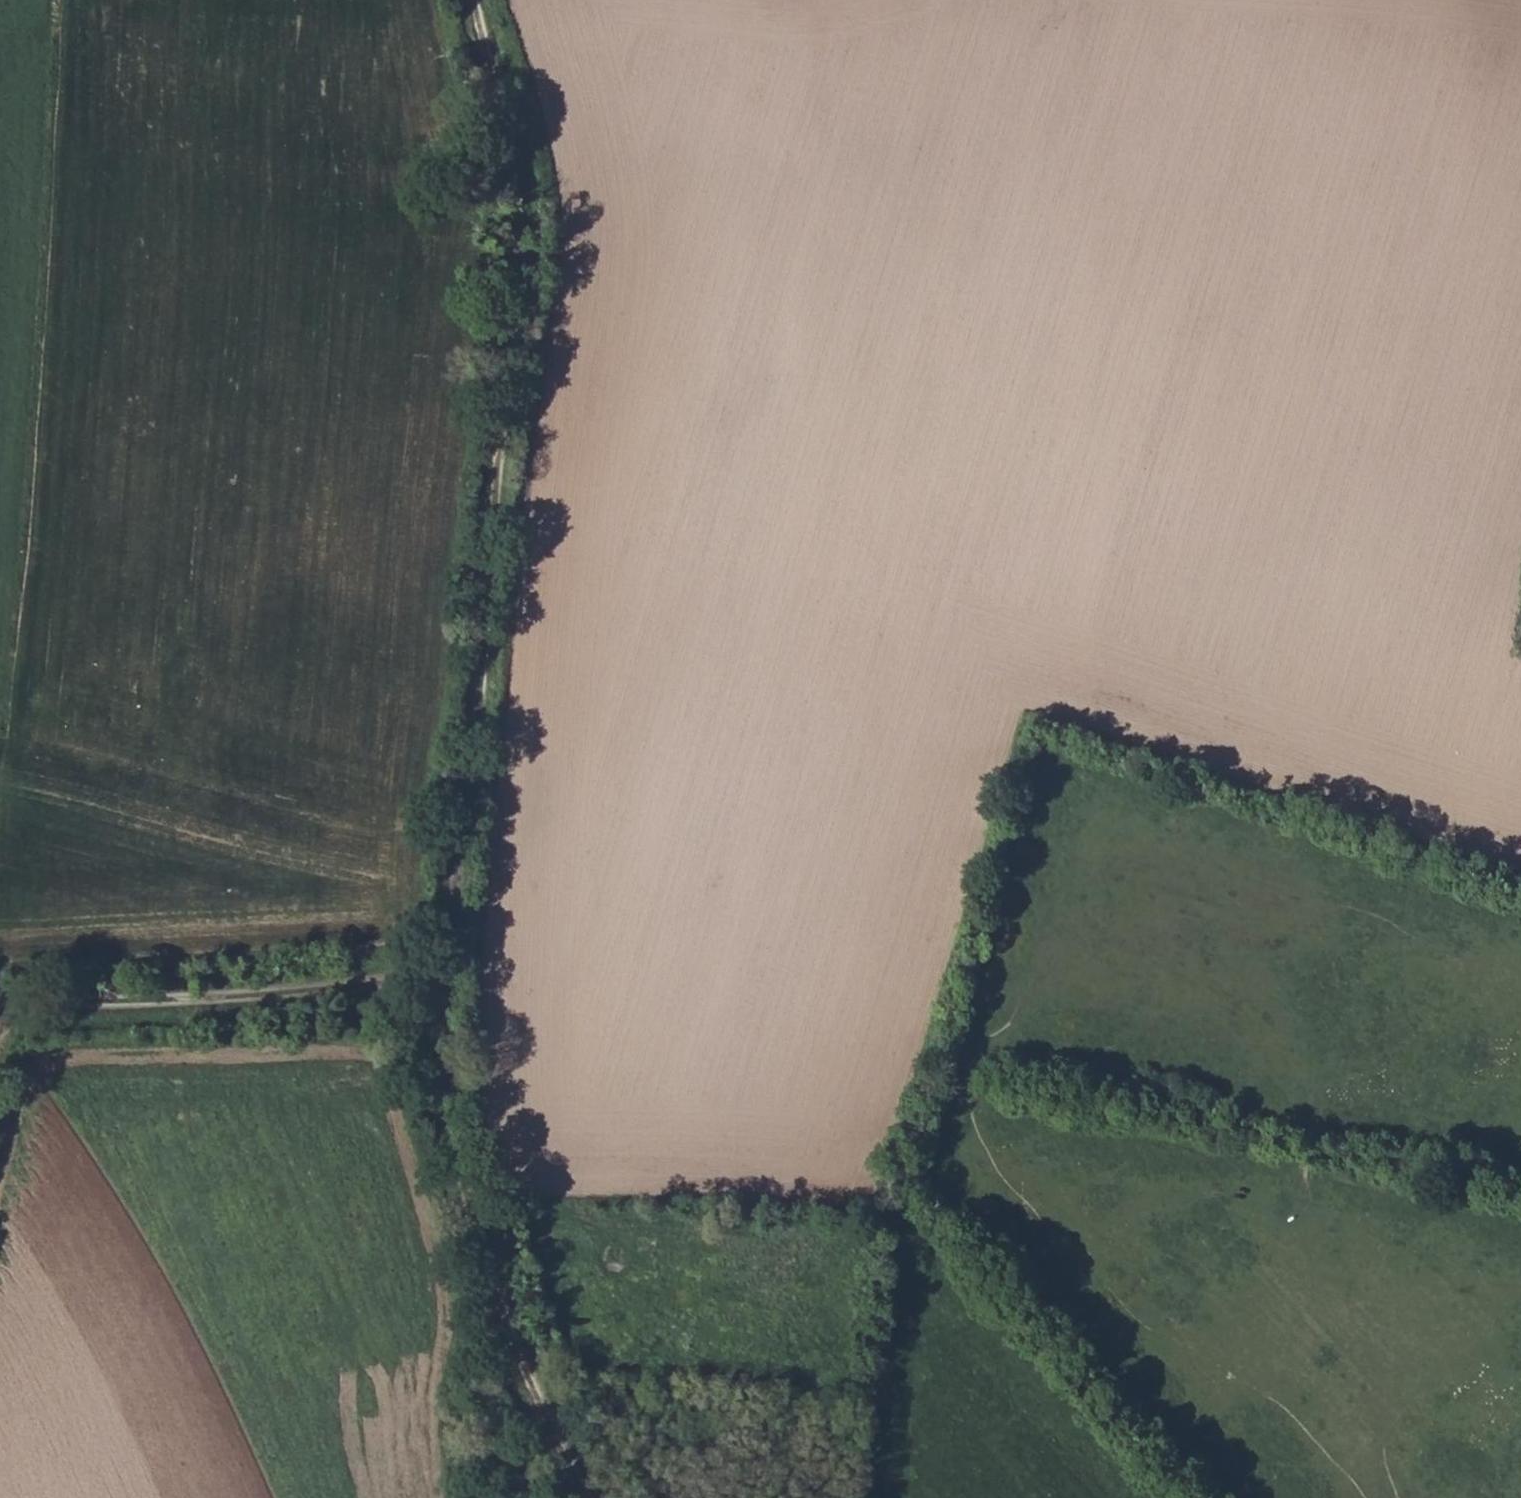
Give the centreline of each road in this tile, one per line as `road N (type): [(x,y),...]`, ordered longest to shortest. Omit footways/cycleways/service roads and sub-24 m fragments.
road 1 (track): [(437,986),(507,395),(511,189),(471,0)]
road 2 (track): [(589,1497),(511,1358),(454,1135),(437,986)]
road 3 (track): [(437,986),(69,1001),(15,1014),(0,1032)]

